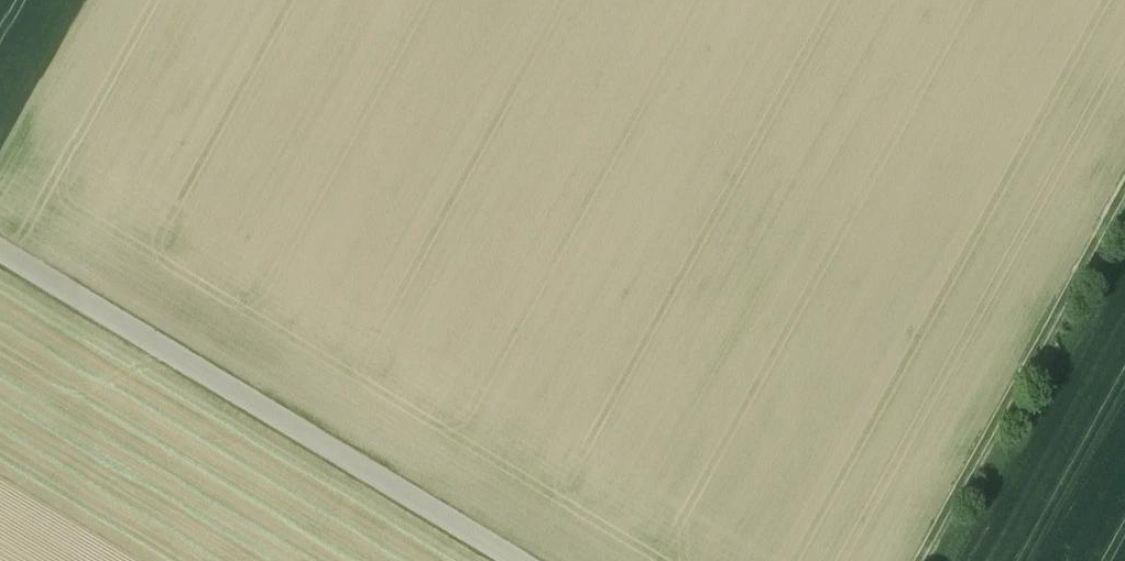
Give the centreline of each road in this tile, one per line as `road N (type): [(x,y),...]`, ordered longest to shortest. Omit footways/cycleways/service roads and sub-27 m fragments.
road 1 (unclassified): [(514,560),(0,252)]
road 2 (track): [(1124,191),(921,560)]

